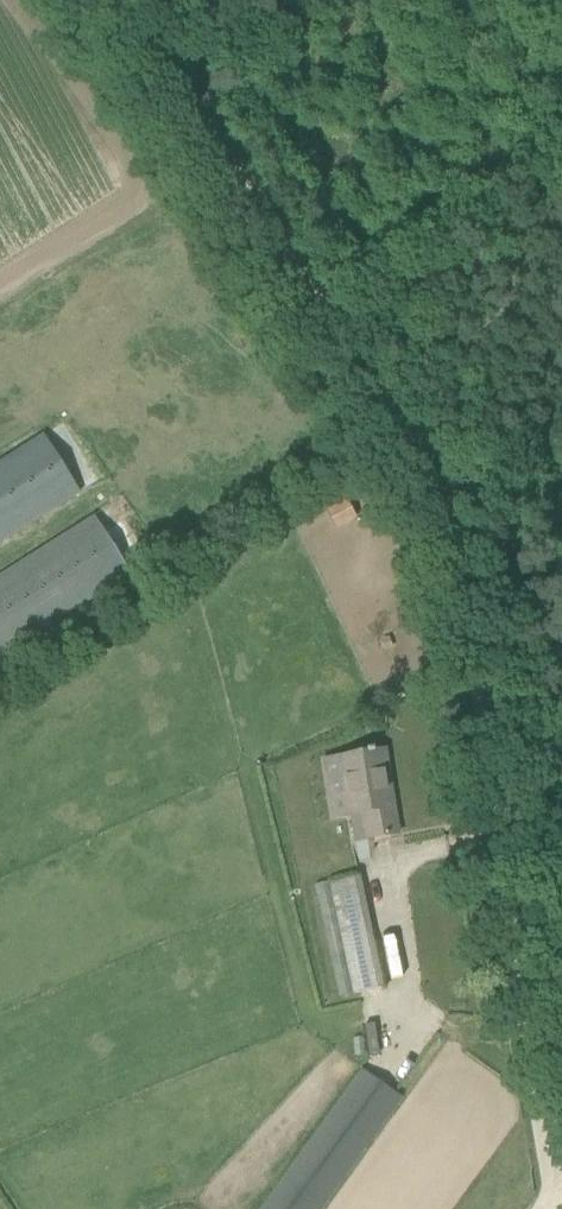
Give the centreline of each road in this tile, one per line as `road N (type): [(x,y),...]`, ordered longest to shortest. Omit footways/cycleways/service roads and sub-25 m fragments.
road 1 (track): [(476,672),(455,537),(437,490),(201,127),(94,0)]
road 2 (track): [(437,490),(561,445)]

